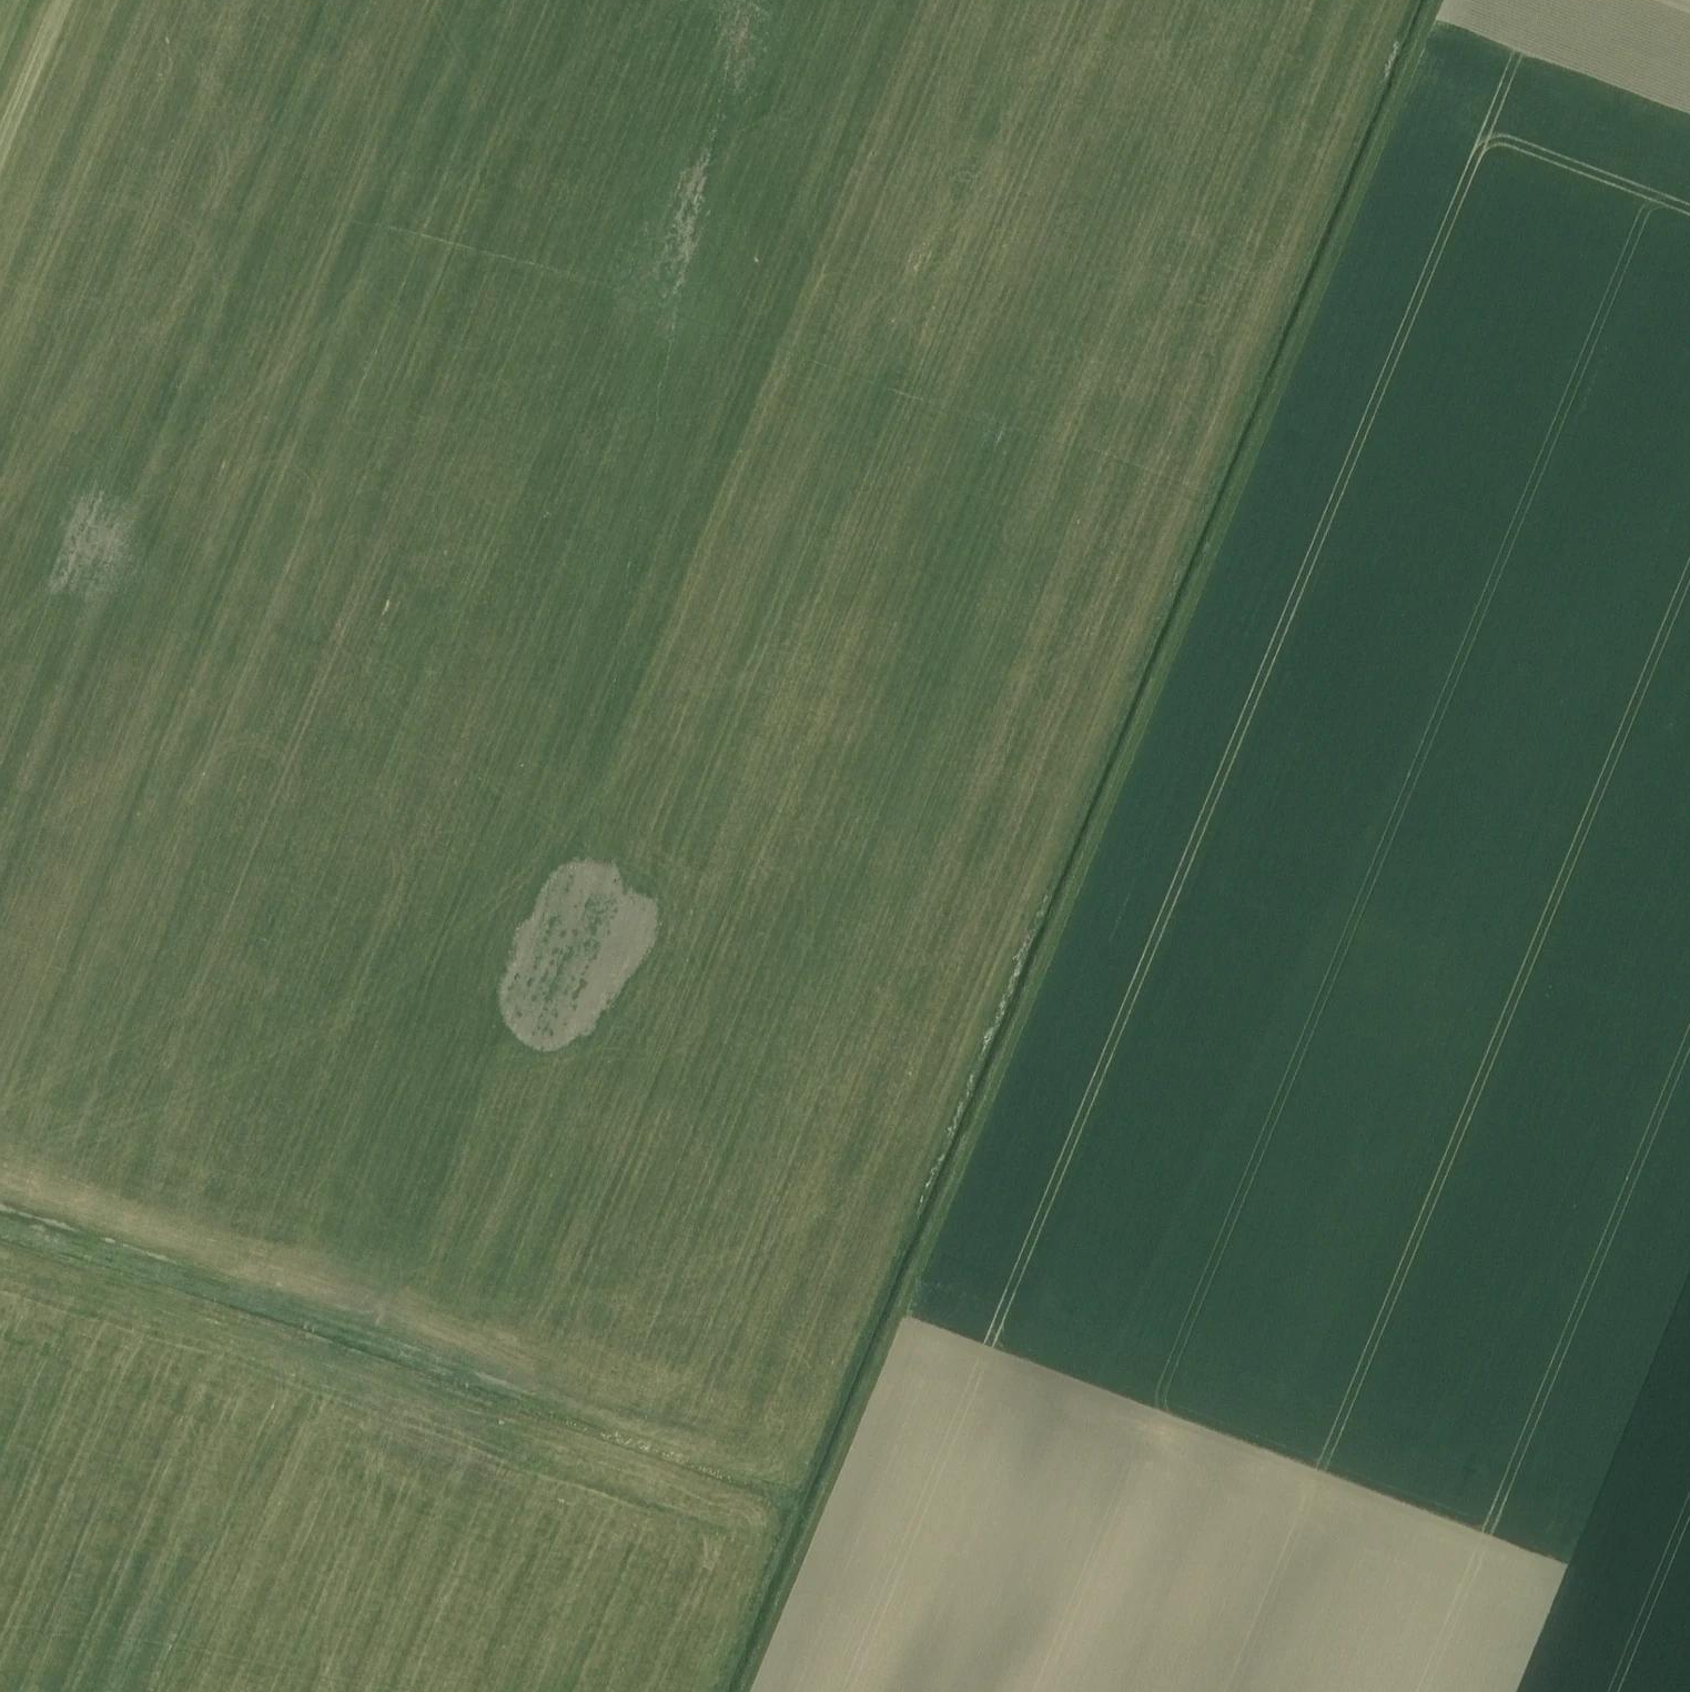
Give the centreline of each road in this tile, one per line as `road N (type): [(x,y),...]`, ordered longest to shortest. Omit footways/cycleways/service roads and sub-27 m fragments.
road 1 (track): [(0,158),(65,0)]

